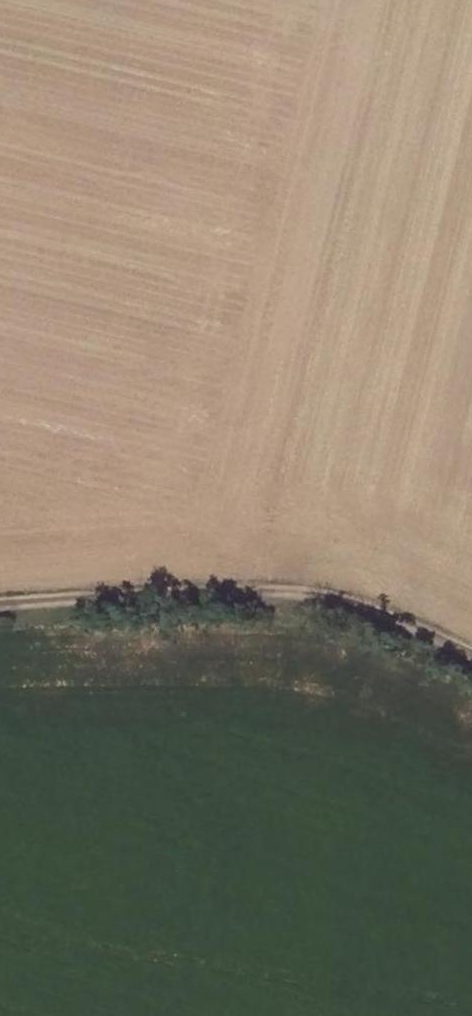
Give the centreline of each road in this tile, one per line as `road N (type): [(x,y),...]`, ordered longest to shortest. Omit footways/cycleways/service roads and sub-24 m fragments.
road 1 (track): [(471,659),(369,607),(0,631)]

